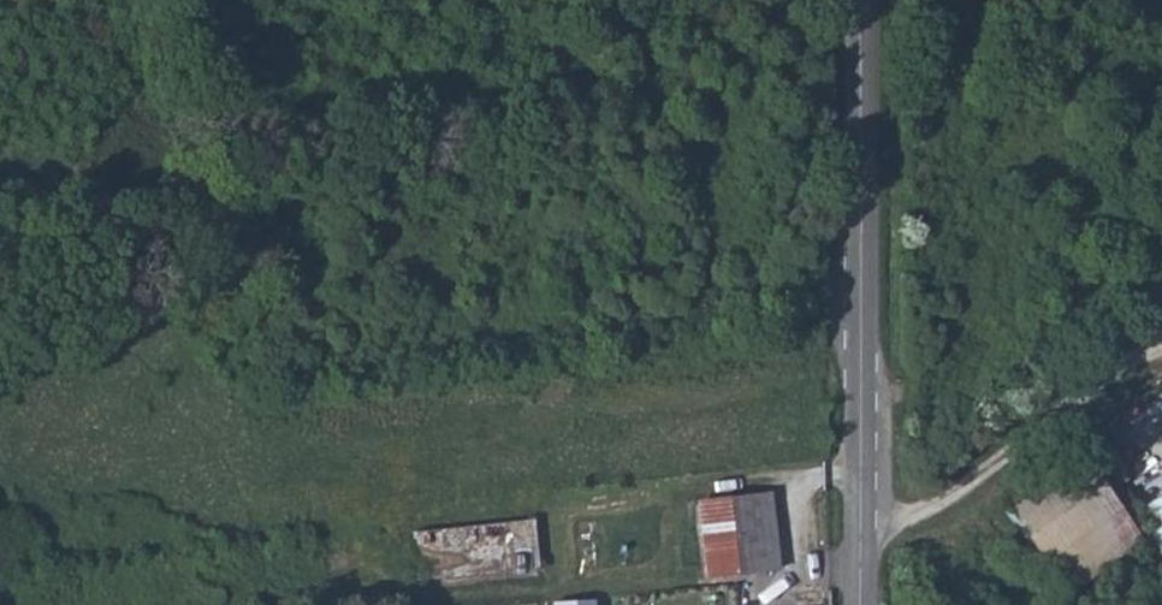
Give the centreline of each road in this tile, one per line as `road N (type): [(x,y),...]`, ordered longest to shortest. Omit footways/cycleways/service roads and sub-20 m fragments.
road 1 (tertiary): [(860,0),(863,516)]
road 2 (unclassified): [(863,516),(931,510),(1025,459),(1161,356)]

